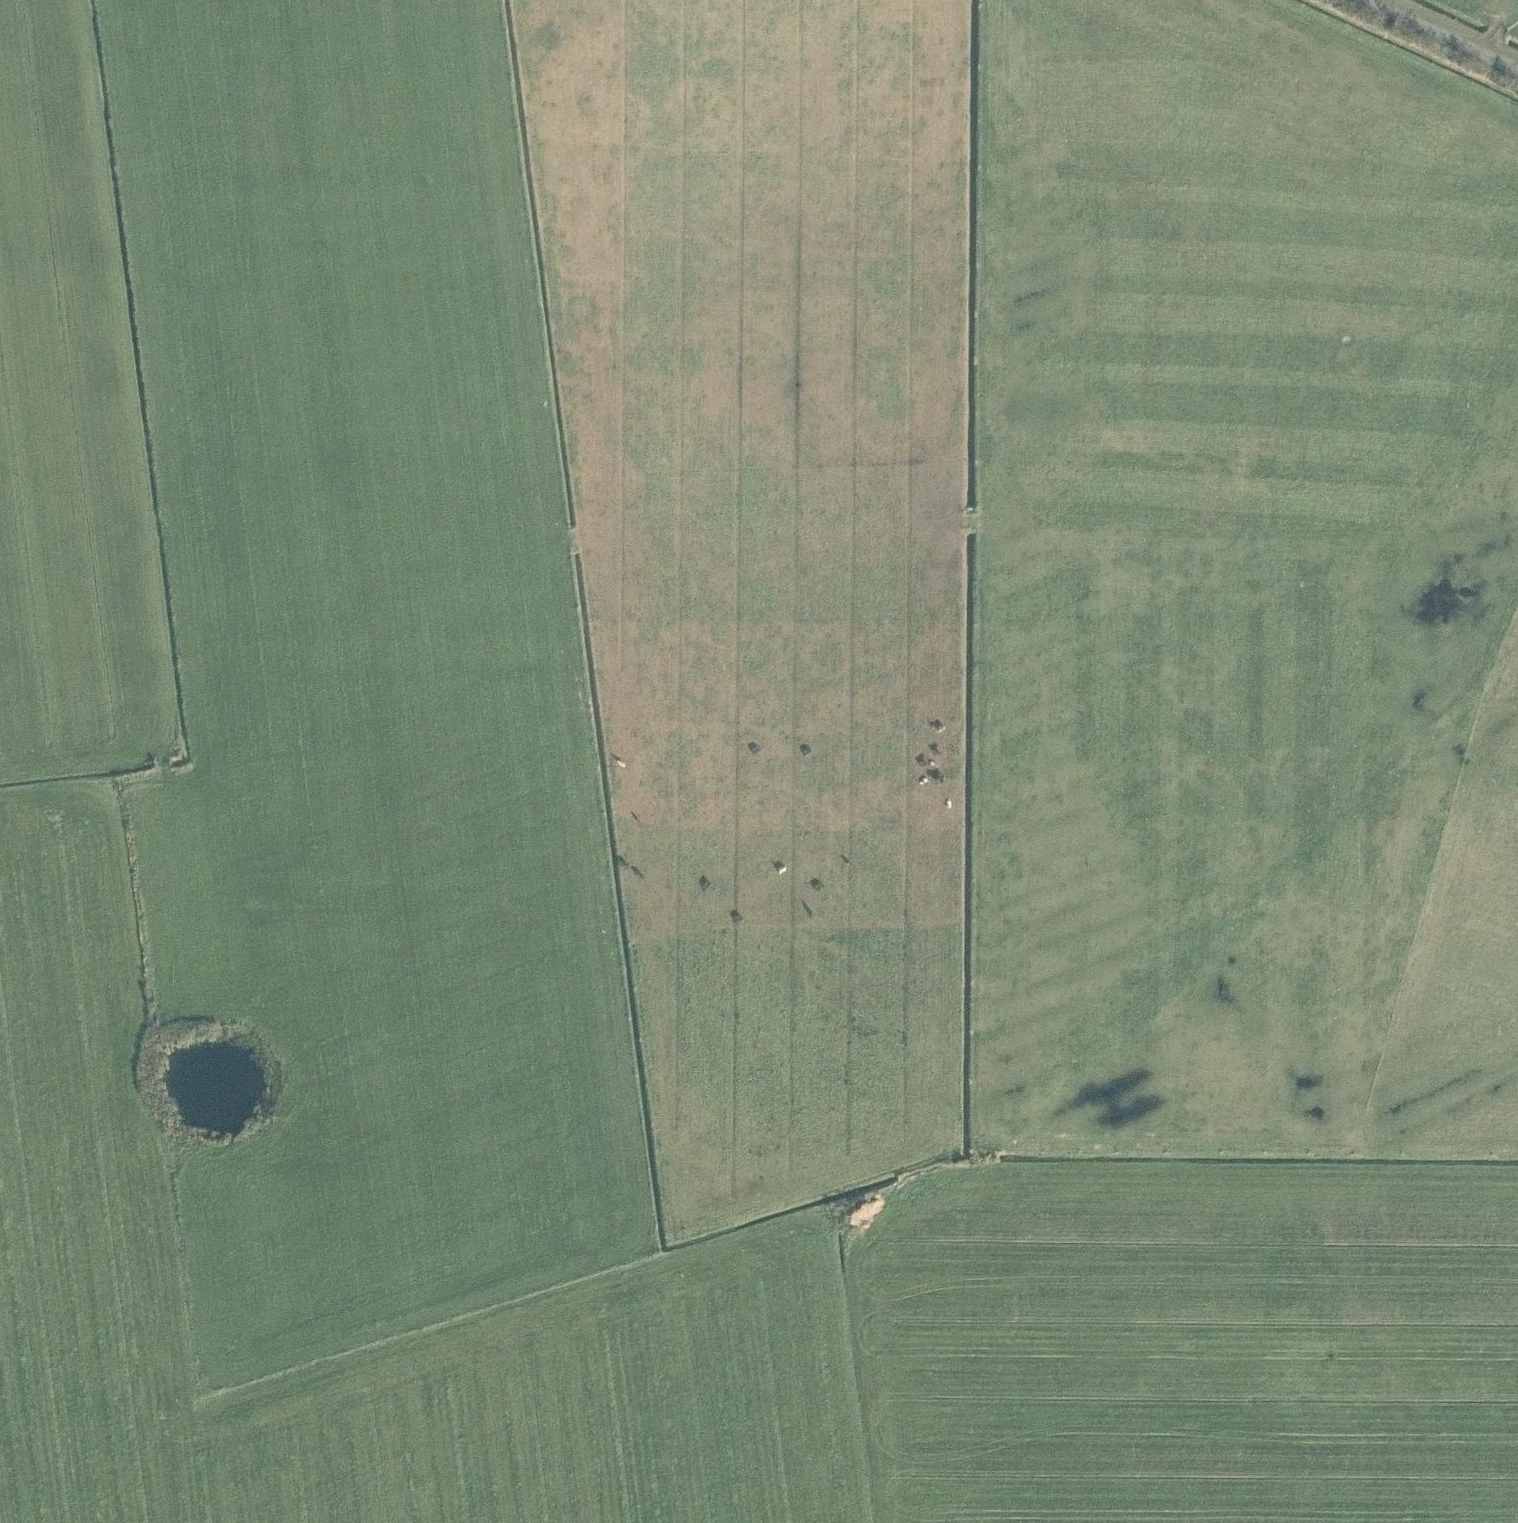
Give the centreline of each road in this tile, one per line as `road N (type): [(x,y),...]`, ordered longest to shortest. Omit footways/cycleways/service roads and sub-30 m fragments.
road 1 (unclassified): [(1517,70),(1373,0)]

